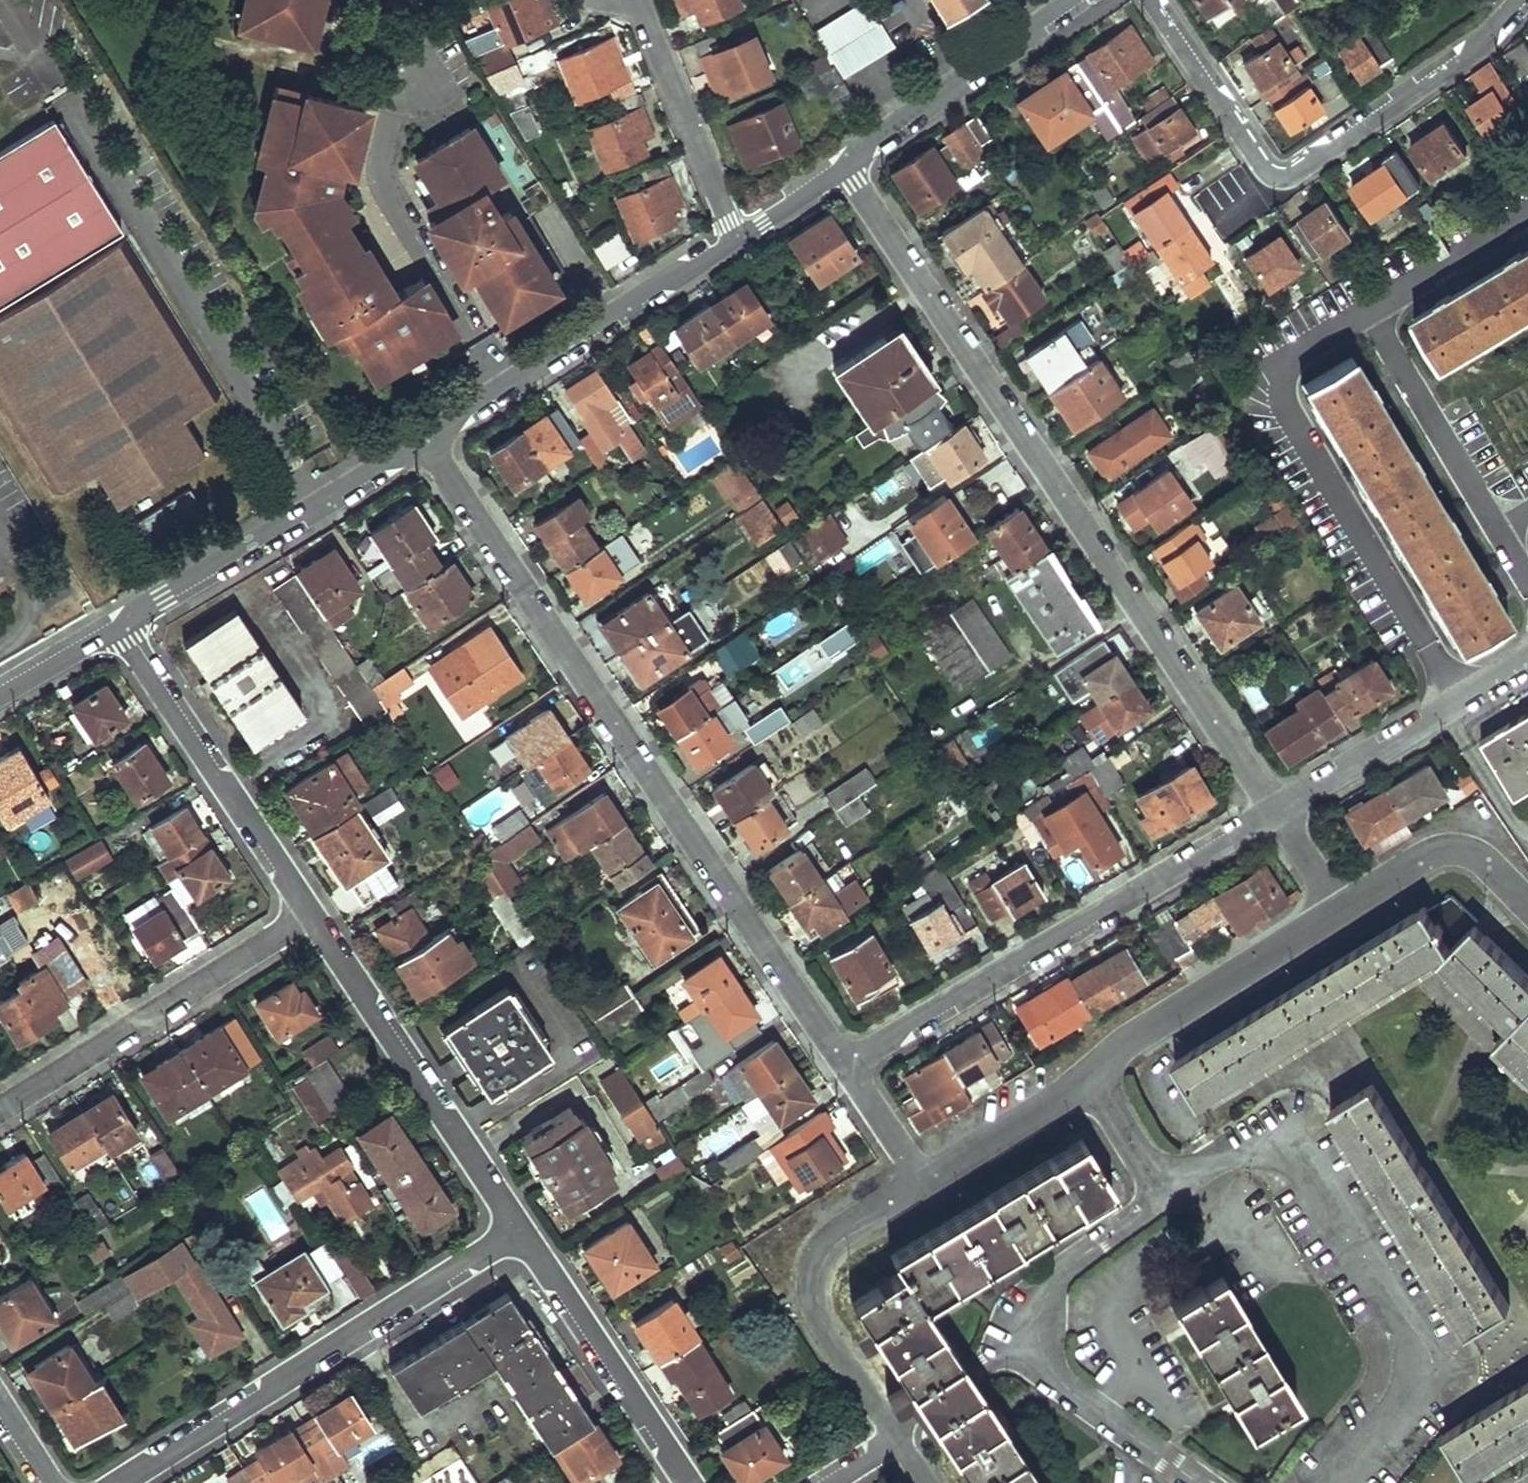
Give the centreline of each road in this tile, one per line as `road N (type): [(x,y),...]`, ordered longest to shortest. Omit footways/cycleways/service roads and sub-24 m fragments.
road 1 (residential): [(845,163),(1274,807)]
road 2 (residential): [(424,438),(845,1067)]
road 3 (residential): [(845,1067),(1274,807)]
road 4 (residential): [(1341,910),(923,1180)]
road 5 (residential): [(519,1228),(120,1482)]
road 6 (residential): [(402,0),(385,183),(512,382)]
road 7 (residential): [(312,914),(519,1228)]
road 8 (residential): [(312,914),(0,1109)]
road 9 (residential): [(121,624),(424,438)]
road 10 (residential): [(121,624),(312,914)]
road 11 (residential): [(923,1180),(837,1232),(812,1272),(822,1327),(894,1438)]
road 12 (residential): [(1269,171),(1292,172),(1485,39),(1521,0)]
road 13 (residential): [(519,1228),(689,1482)]
road 14 (residential): [(1274,807),(1527,656)]
road 15 (residential): [(845,163),(1080,0)]
road 16 (residential): [(512,382),(740,239)]
road 17 (residential): [(740,239),(653,33),(630,0)]
road 18 (residential): [(1527,901),(1490,864),(1455,850),(1418,860),(1341,910)]
road 19 (residential): [(1158,0),(1269,171)]
road 20 (residential): [(1040,1345),(999,1354),(895,1418),(894,1438)]
road 21 (residential): [(0,693),(121,624)]
road 22 (residential): [(845,1067),(923,1180)]
road 23 (residential): [(740,239),(845,163)]
road 24 (residential): [(1274,807),(1341,910)]

